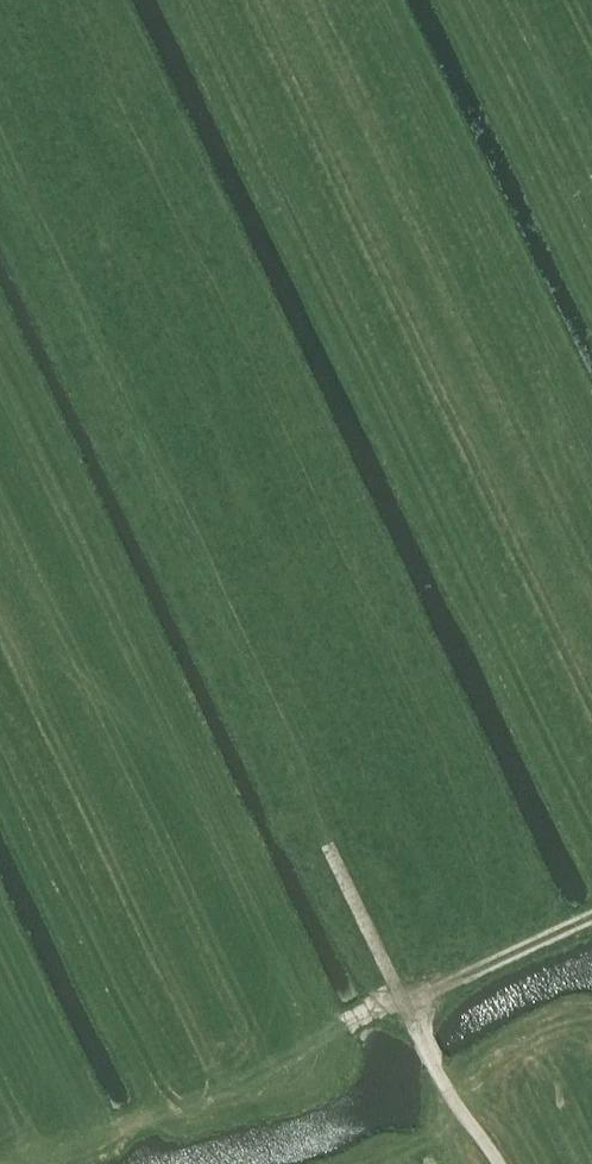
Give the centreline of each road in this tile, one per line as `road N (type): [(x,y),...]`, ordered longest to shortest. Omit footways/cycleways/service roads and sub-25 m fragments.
road 1 (track): [(591,665),(285,44)]
road 2 (track): [(310,815),(420,1030),(508,1163)]
road 3 (track): [(591,244),(473,0)]
road 4 (track): [(310,815),(209,590)]
road 5 (track): [(409,1008),(591,917)]

